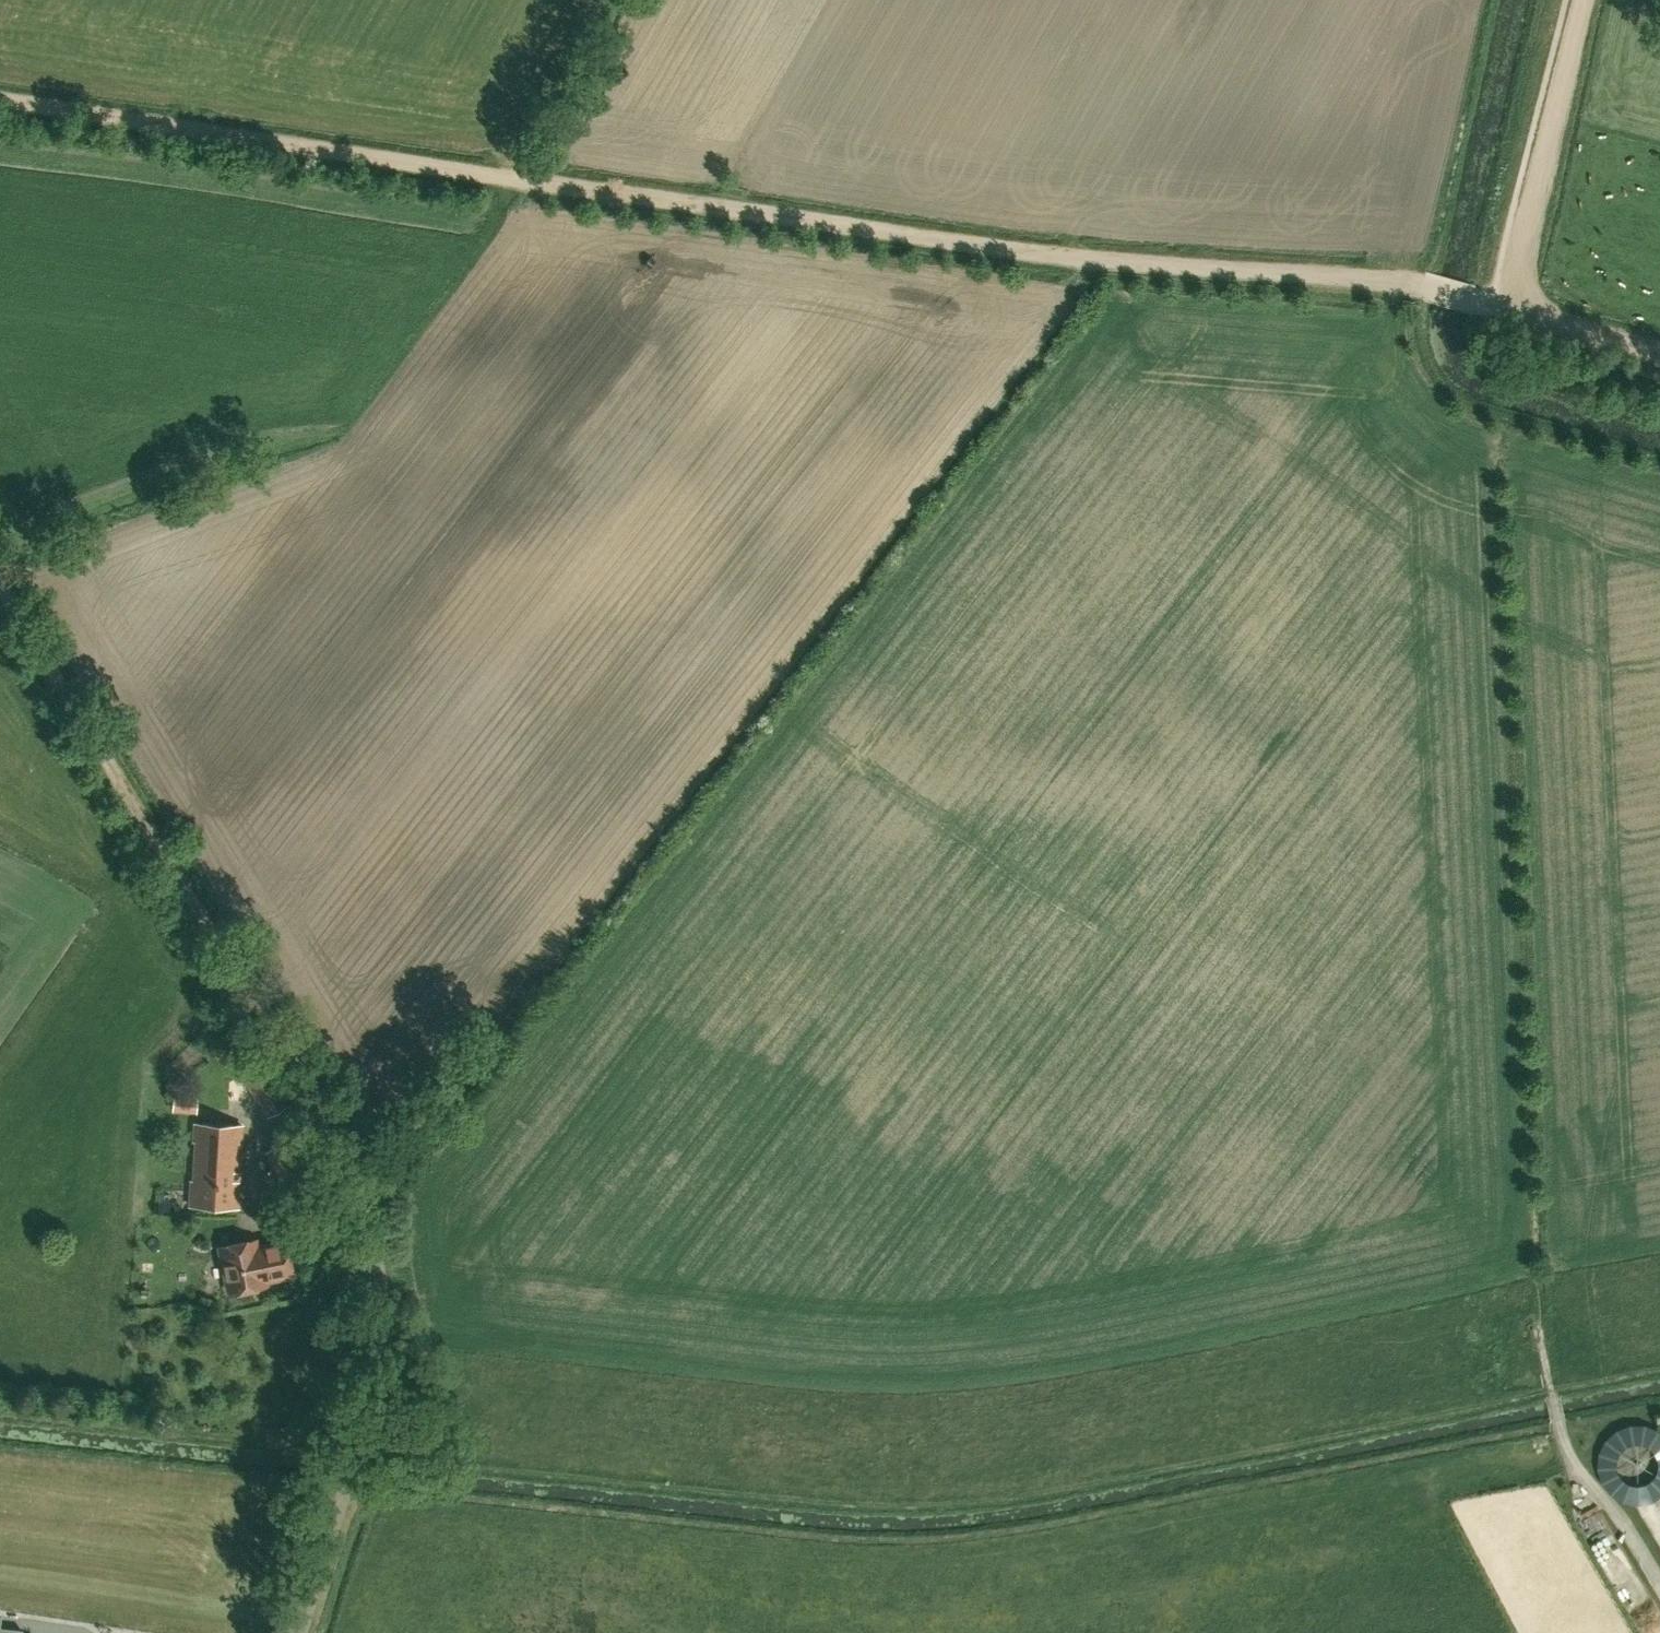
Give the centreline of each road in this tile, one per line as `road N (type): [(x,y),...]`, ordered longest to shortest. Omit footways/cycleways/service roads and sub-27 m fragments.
road 1 (track): [(1475,299),(1381,280),(1099,262),(947,243),(0,99)]
road 2 (track): [(0,578),(311,1087)]
road 3 (unclassified): [(289,1632),(362,1441),(388,1321),(357,1163),(311,1087)]
road 4 (track): [(1522,311),(1513,295),(1517,270),(1579,0)]
road 5 (track): [(1522,311),(1659,352)]

